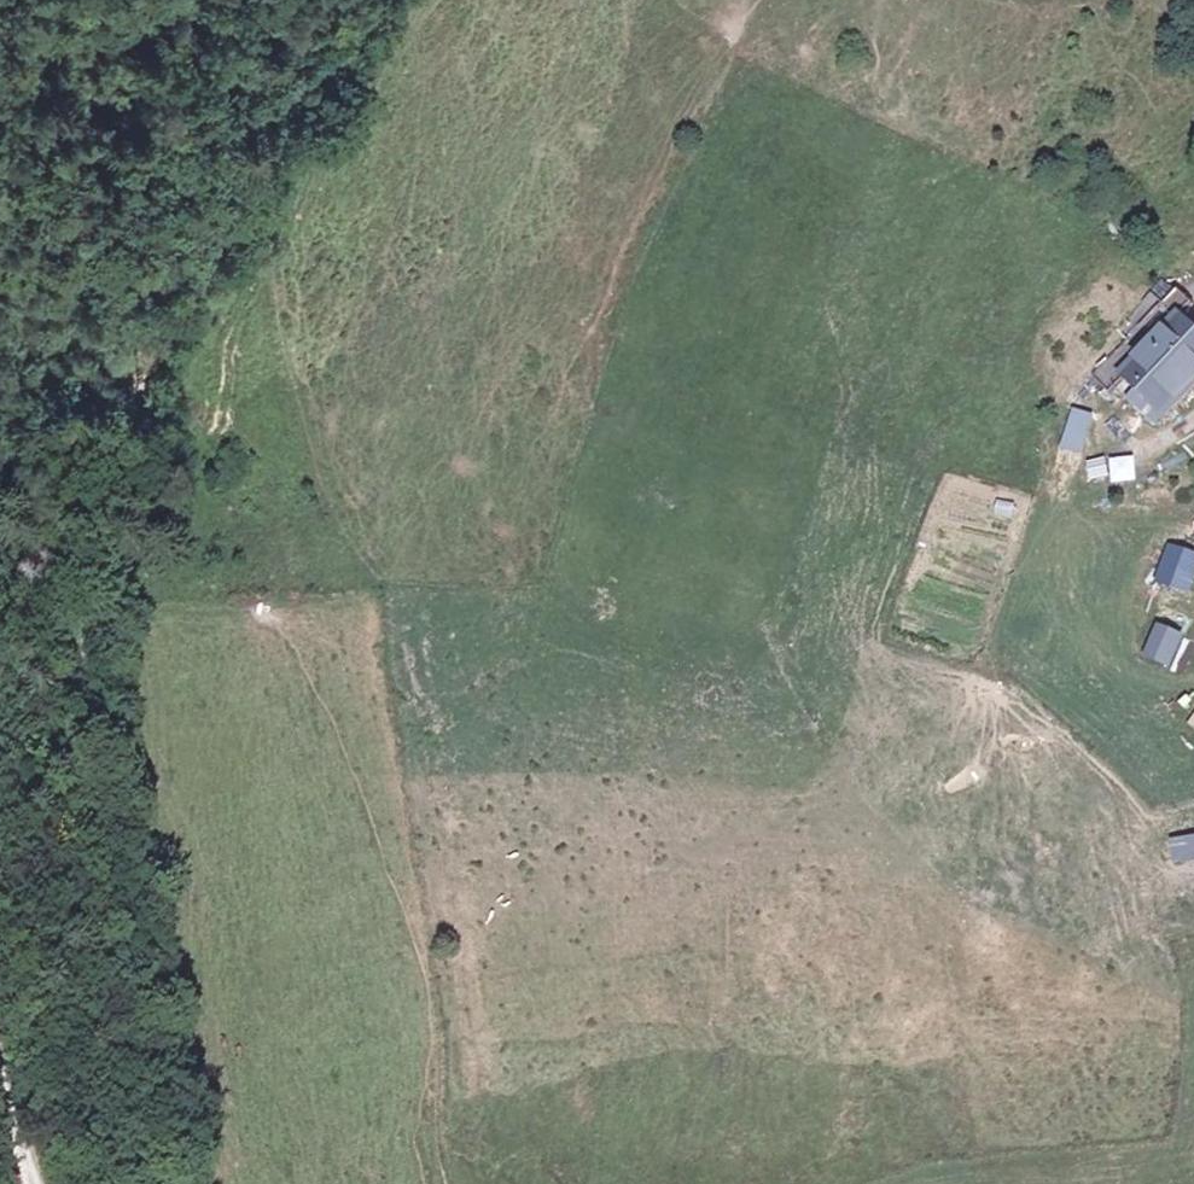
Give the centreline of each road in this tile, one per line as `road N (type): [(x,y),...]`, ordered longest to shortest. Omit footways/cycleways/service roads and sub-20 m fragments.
road 1 (track): [(154,1183),(81,691),(76,566),(173,280),(342,0)]

